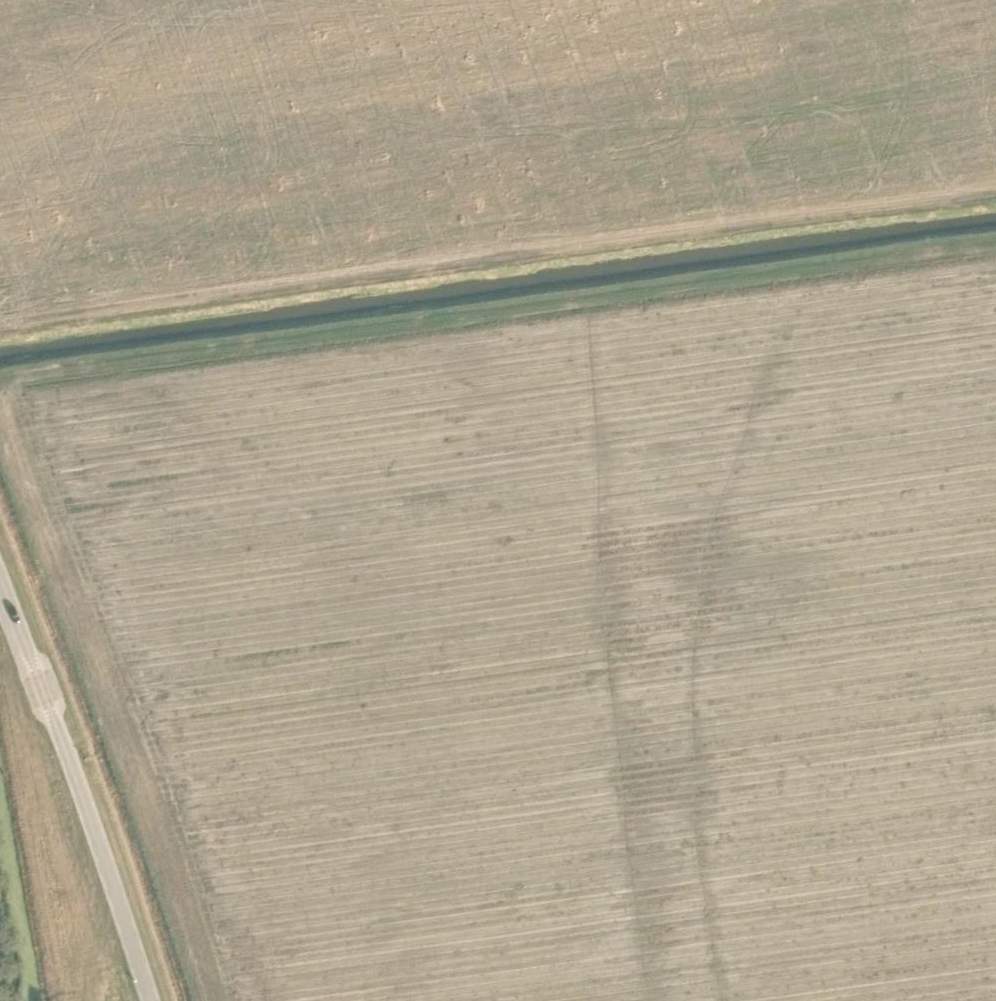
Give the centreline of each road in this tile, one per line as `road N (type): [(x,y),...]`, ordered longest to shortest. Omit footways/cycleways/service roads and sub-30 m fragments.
road 1 (track): [(0,390),(995,244)]
road 2 (unclassified): [(150,1000),(0,569)]

